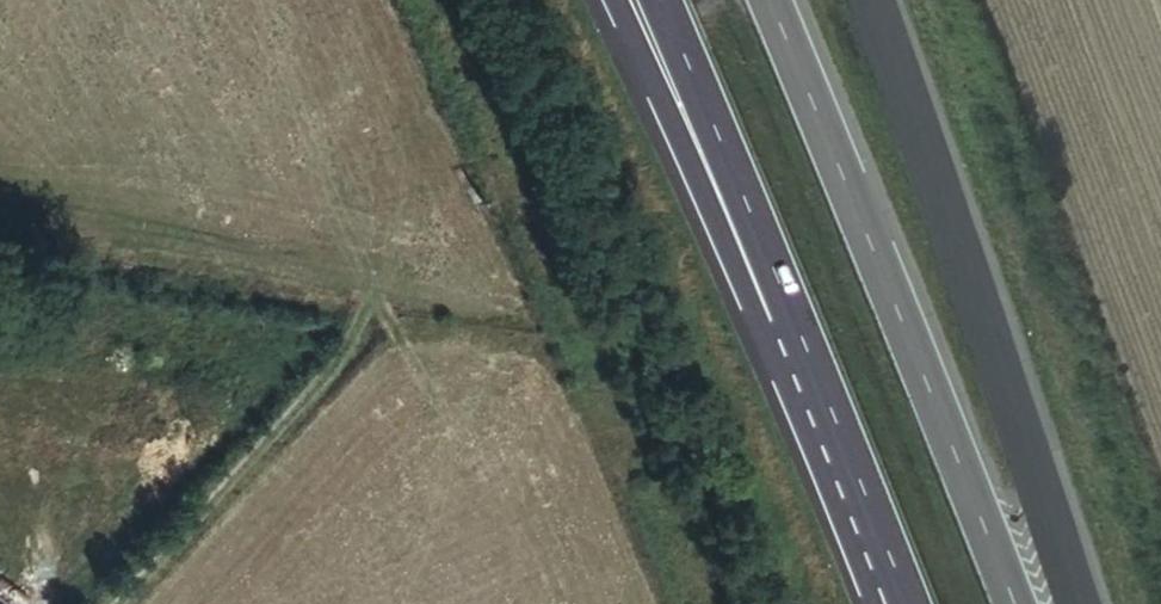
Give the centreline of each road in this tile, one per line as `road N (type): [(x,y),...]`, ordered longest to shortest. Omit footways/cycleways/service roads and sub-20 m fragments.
road 1 (motorway): [(1011,603),(766,0)]
road 2 (motorway): [(1077,603),(871,0)]
road 3 (track): [(122,603),(352,351),(378,301)]
road 4 (motorway): [(616,0),(719,226),(794,325)]
road 5 (motorway): [(656,0),(794,325)]
road 6 (motorway): [(794,325),(906,603)]

